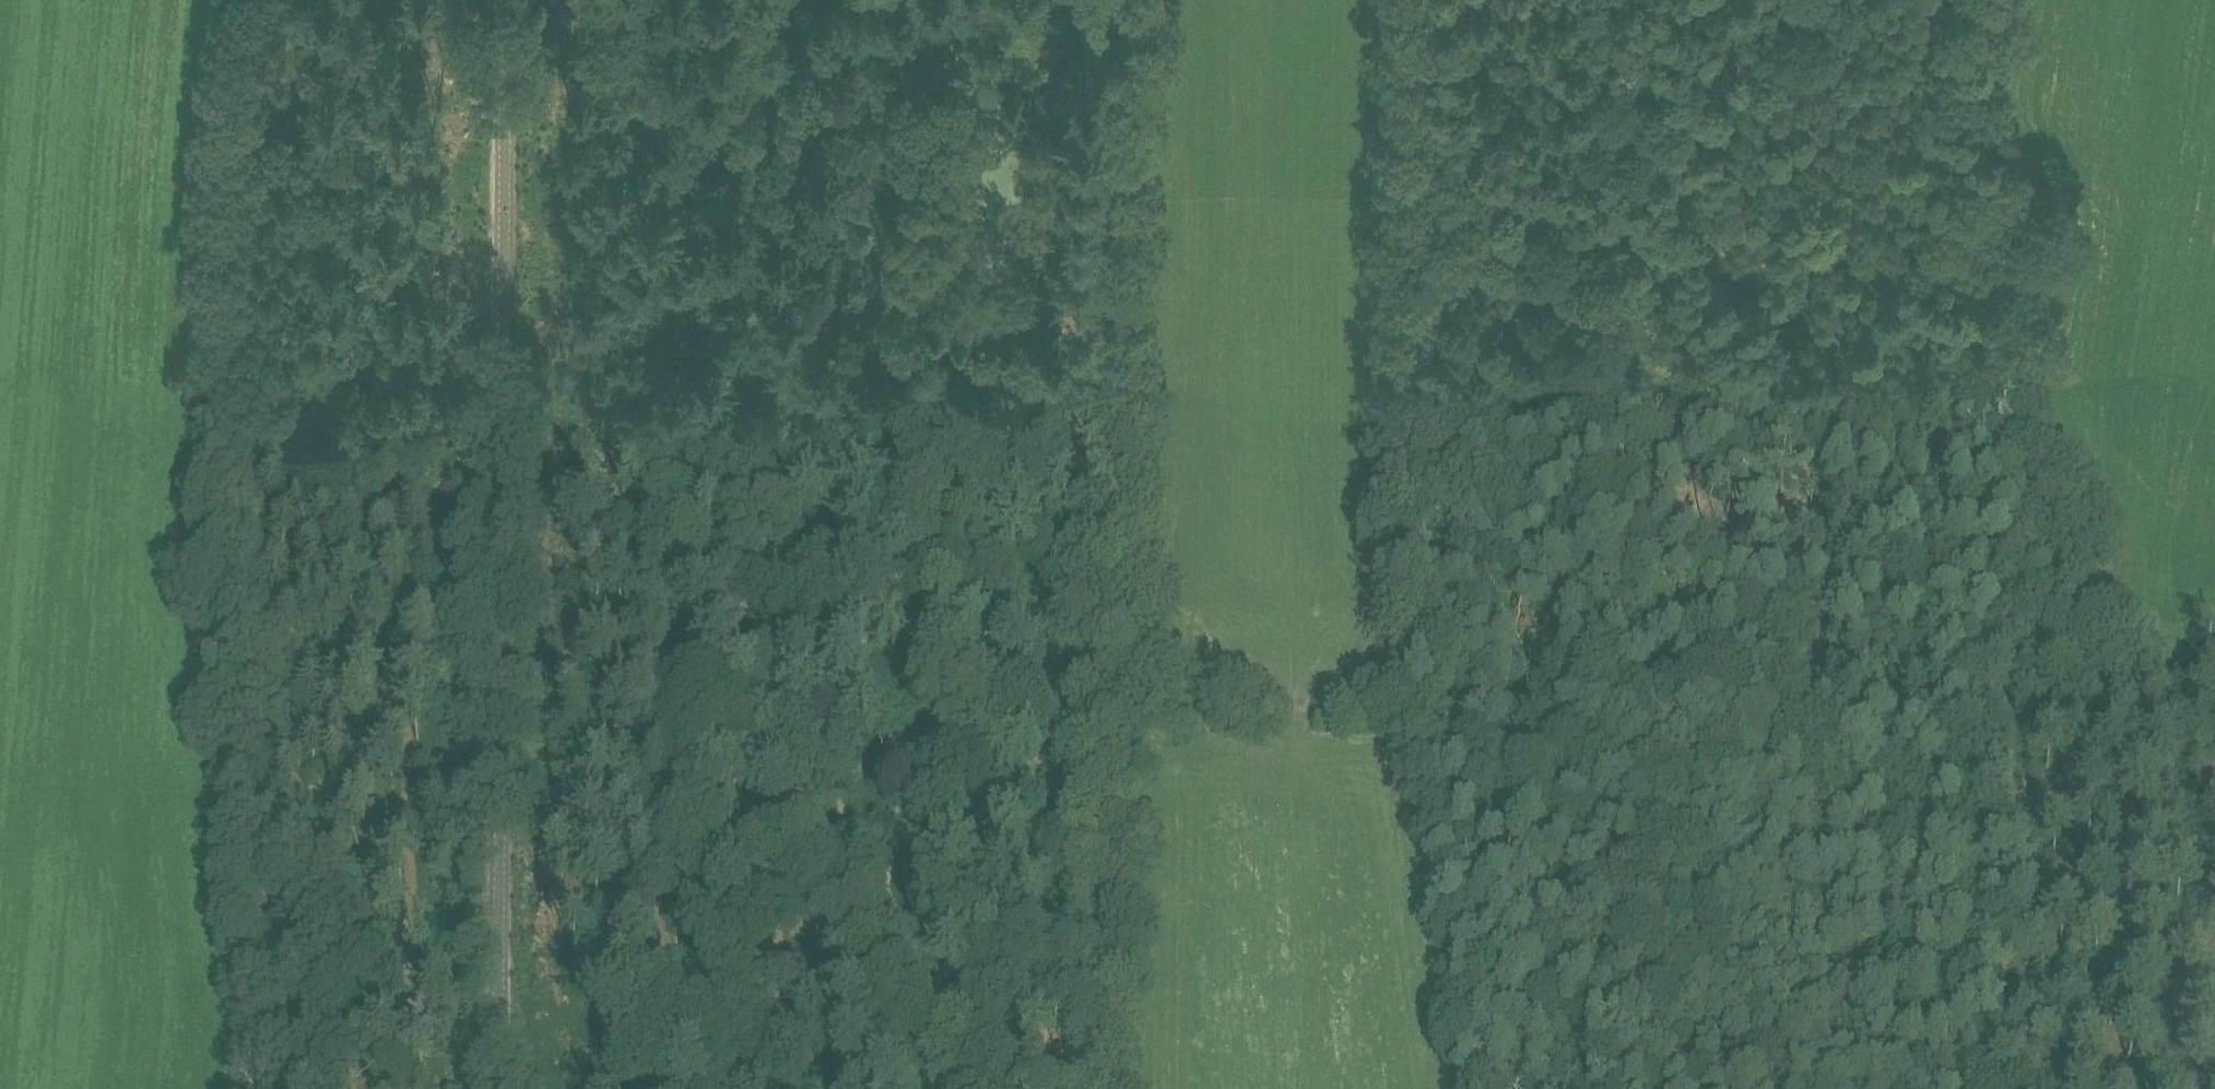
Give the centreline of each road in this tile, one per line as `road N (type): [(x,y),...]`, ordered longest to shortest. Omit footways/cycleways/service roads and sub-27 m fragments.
road 1 (track): [(1988,1088),(1981,1006),(1994,785),(1967,698),(1917,617),(1797,492),(1763,409),(1746,304),(1789,186),(1779,69),(1818,0)]
road 2 (tertiary): [(497,1088),(507,0)]
road 3 (track): [(2214,629),(2170,622),(2126,841),(2100,897),(2045,968),(1981,1006)]

